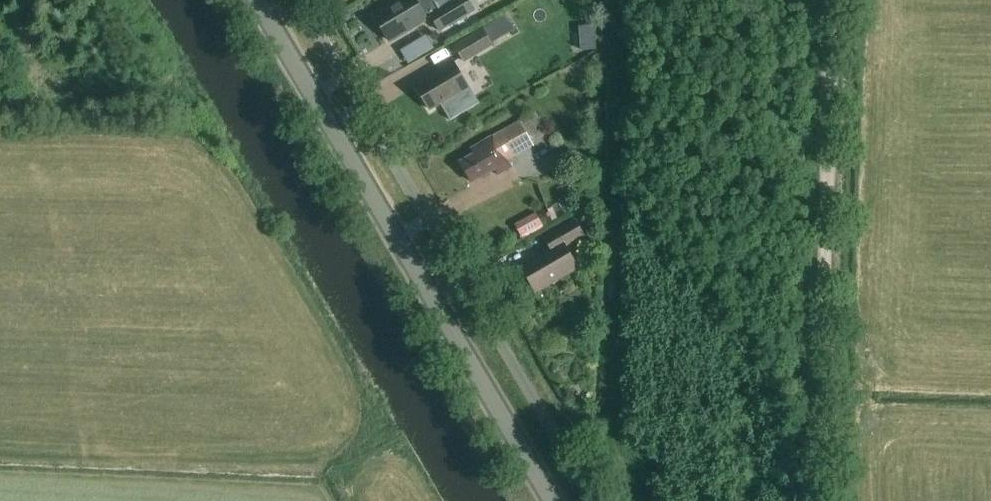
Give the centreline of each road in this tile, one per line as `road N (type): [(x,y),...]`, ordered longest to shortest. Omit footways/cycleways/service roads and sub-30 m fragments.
road 1 (tertiary): [(554,500),(258,0)]
road 2 (track): [(821,500),(833,0)]

